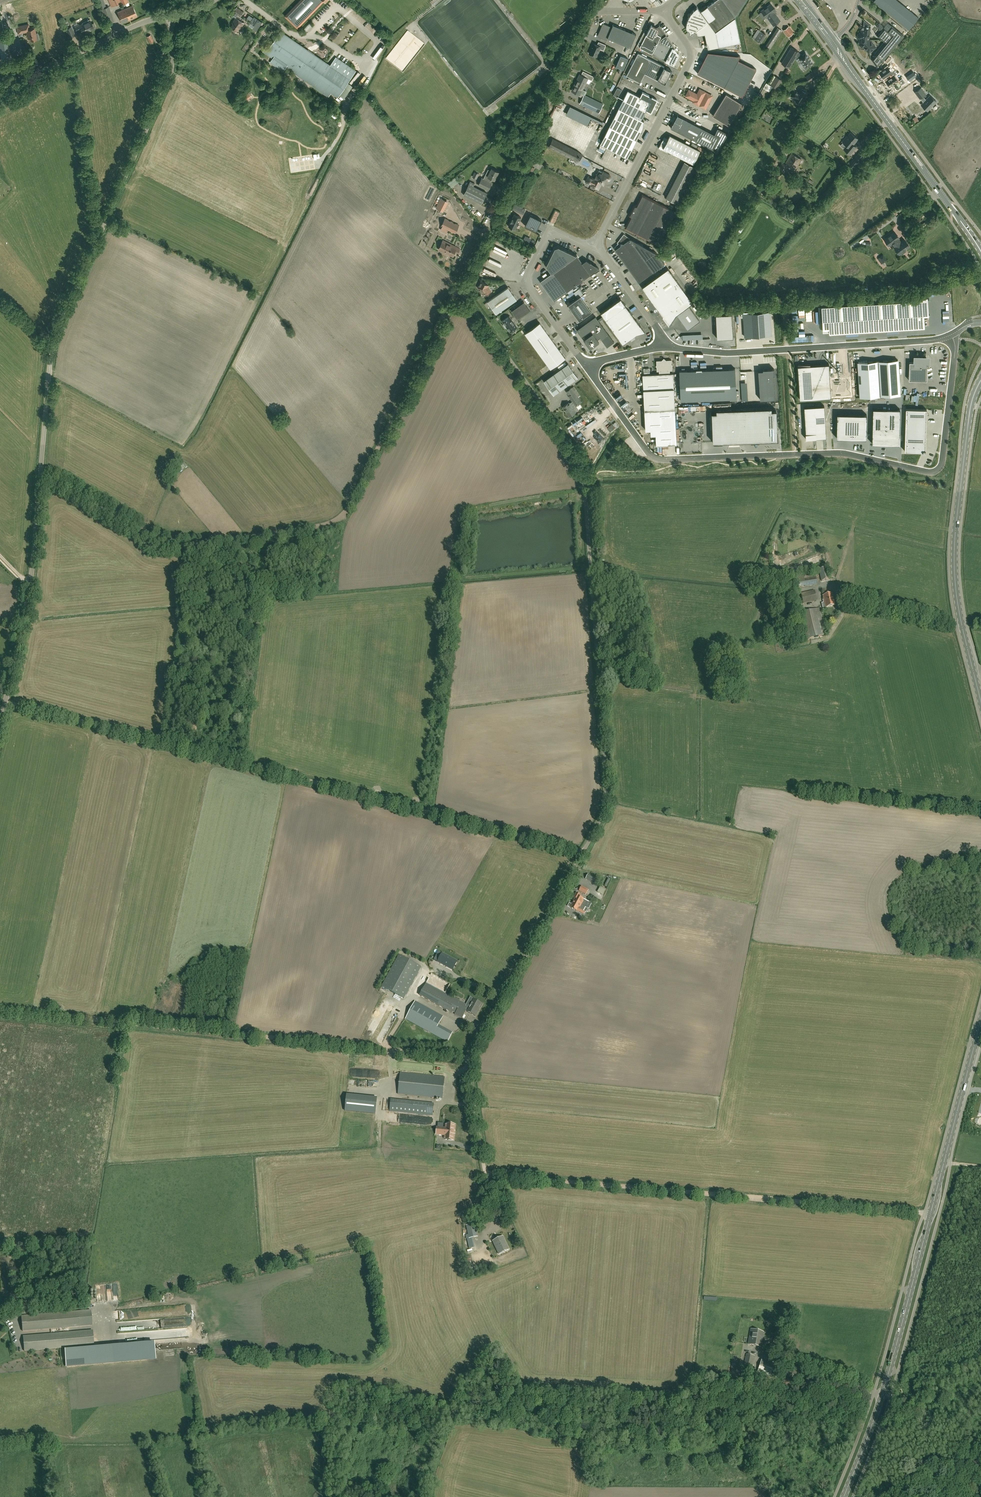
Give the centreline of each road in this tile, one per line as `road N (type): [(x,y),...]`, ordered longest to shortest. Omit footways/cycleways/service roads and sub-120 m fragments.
road 1 (unclassified): [(486,1178),(471,1057),(609,798),(581,471),(457,289),(597,11)]
road 2 (unclassified): [(0,726),(30,587),(53,349),(172,70),(169,17)]
road 3 (track): [(583,852),(5,701)]
road 4 (track): [(457,289),(351,505),(331,522),(171,544),(41,476)]
road 5 (unclassified): [(590,361),(589,371),(660,459),(835,454),(931,472),(943,461),(955,356),(950,336)]
road 6 (track): [(471,1057),(0,1009)]
road 7 (track): [(925,1214),(486,1178)]
road 8 (secondary): [(840,1496),(880,1393),(931,1215)]
road 9 (unclassified): [(661,347),(737,352),(950,336)]
road 10 (unclassified): [(592,250),(691,56),(665,7)]
road 11 (primary): [(980,251),(831,41)]
road 12 (secondary): [(962,627),(955,536),(970,407),(980,380)]
road 13 (secondary): [(931,1215),(980,1021)]
road 14 (unclassified): [(592,250),(553,234),(527,280),(590,361)]
road 15 (unclassified): [(0,94),(127,30)]
road 16 (unclassified): [(592,250),(660,333),(661,347)]

